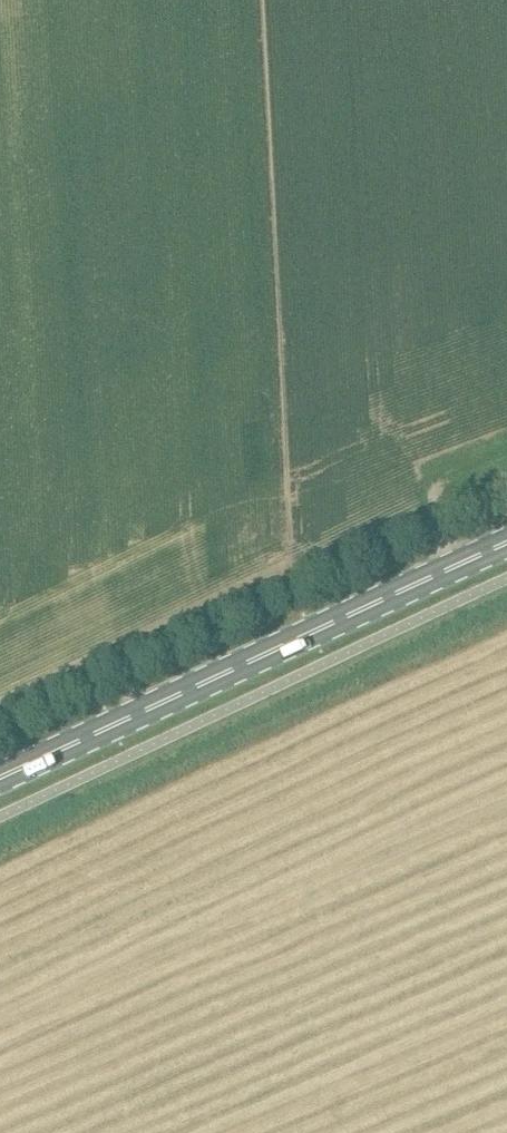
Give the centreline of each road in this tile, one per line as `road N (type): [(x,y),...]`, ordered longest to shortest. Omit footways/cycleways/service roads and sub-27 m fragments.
road 1 (primary): [(0,774),(506,543)]

